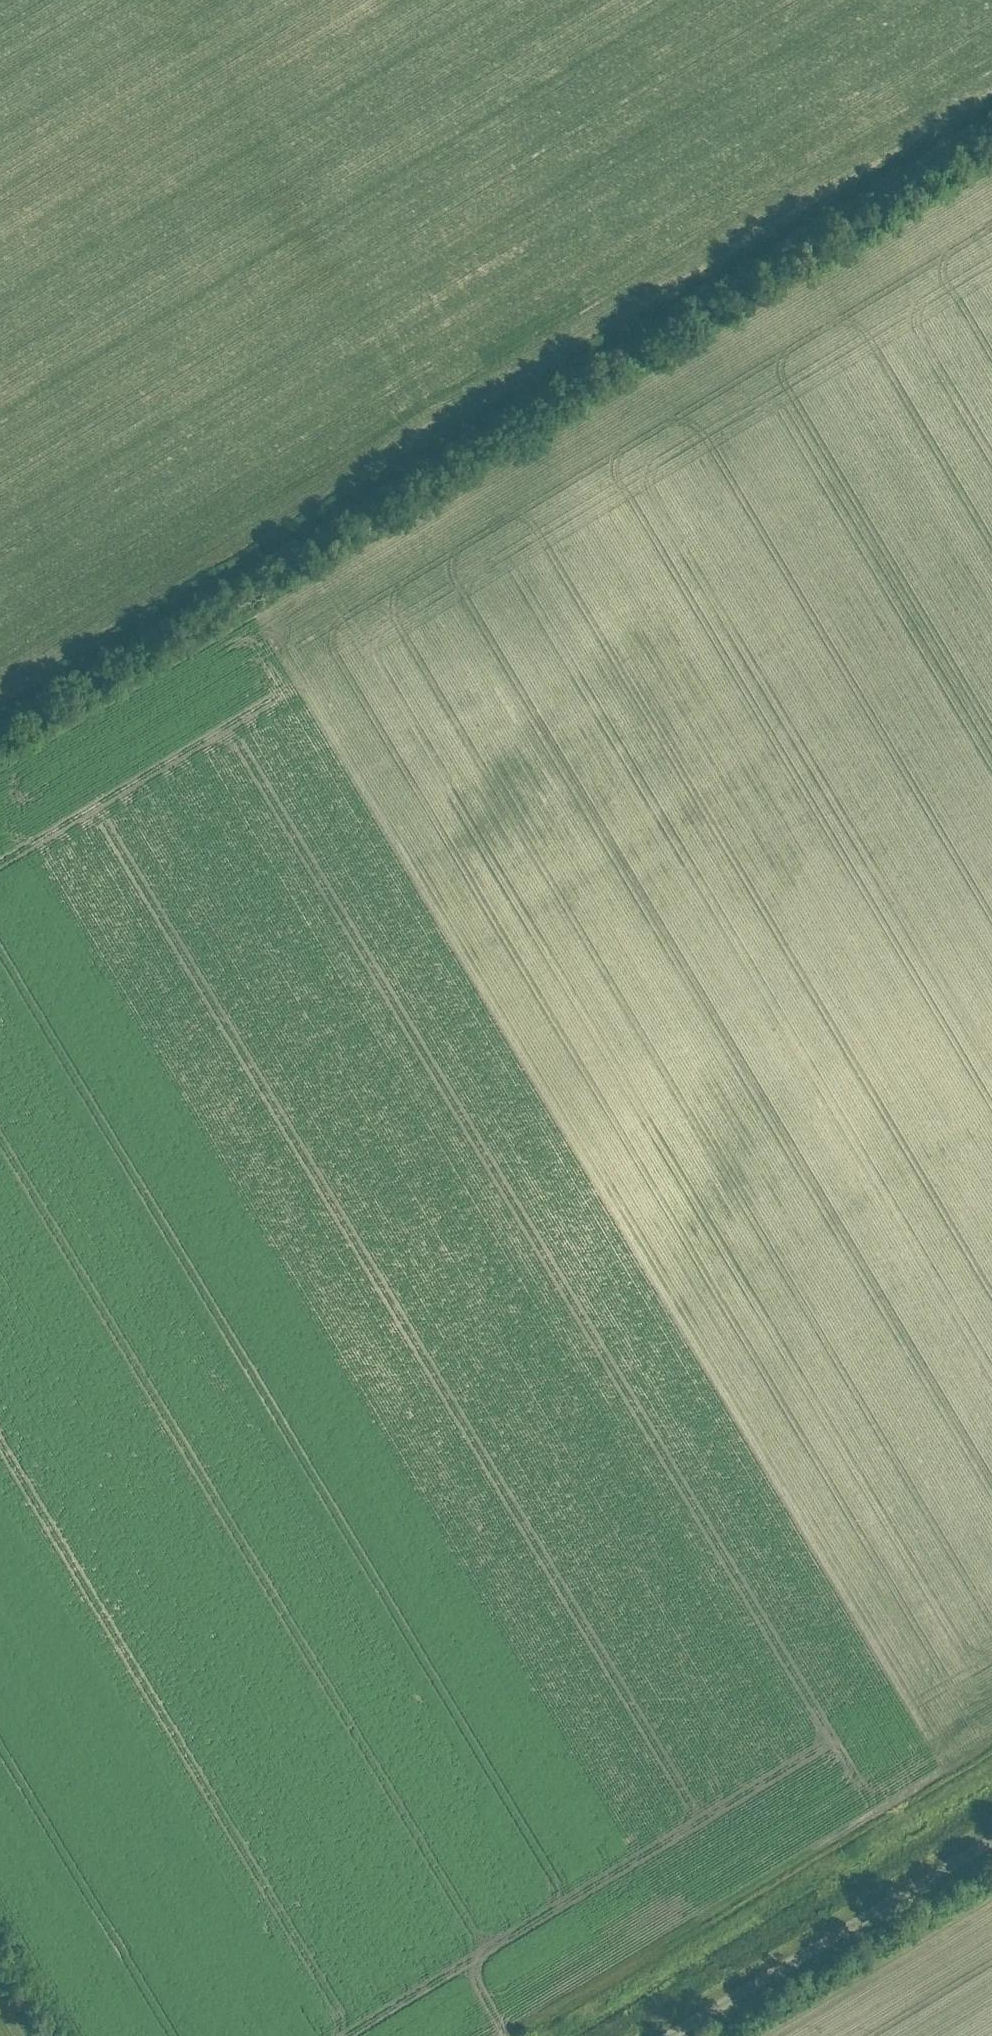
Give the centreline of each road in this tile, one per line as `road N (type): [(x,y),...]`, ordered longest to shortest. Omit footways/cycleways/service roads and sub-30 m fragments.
road 1 (residential): [(674,2035),(991,1842)]

